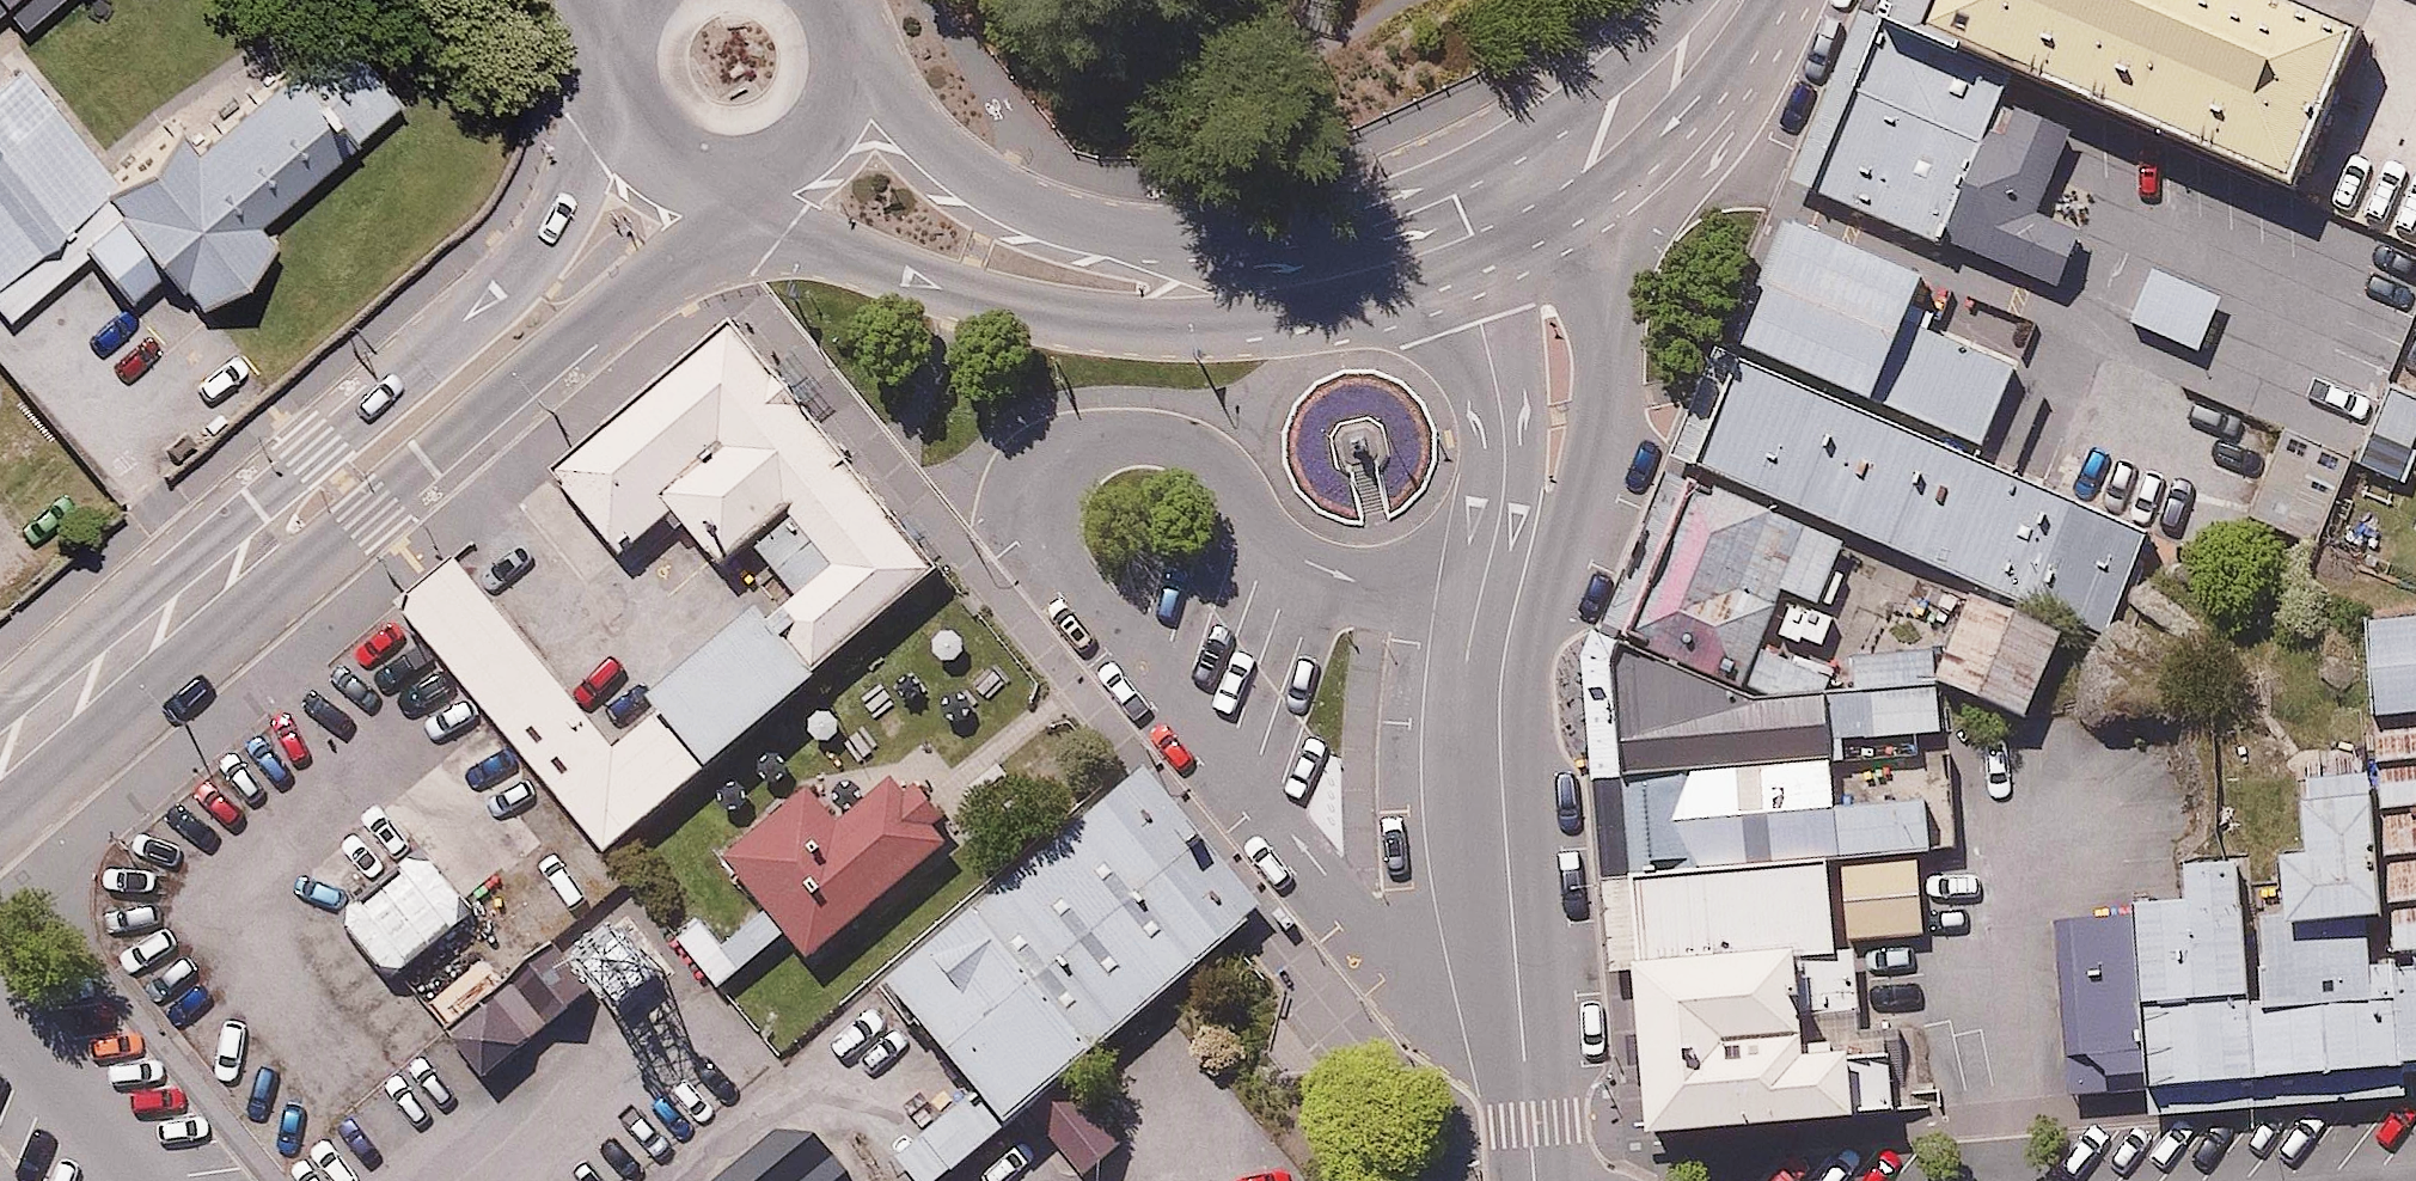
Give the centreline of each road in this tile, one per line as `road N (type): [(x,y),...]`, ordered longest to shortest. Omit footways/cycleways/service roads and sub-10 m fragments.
road 1 (primary): [(181,611),(315,451),(528,264),(594,155),(626,65)]
road 2 (primary): [(734,174),(657,272),(366,511),(181,611)]
road 3 (residential): [(1510,628),(1501,806),(1535,1180)]
road 4 (primary): [(1247,278),(1174,310),(1120,319),(961,298),(802,222),(747,172)]
road 5 (primary): [(841,43),(935,148),(998,197),(1247,278)]
road 6 (residential): [(1515,203),(1588,283),(1605,376),(1588,445),(1510,628)]
road 7 (residential): [(1510,628),(1506,471),(1482,323),(1515,203)]
road 8 (primary): [(1746,0),(1676,85),(1599,149),(1515,203)]
road 9 (primary): [(1515,203),(1388,251),(1247,278)]
road 10 (primary): [(0,761),(181,611)]
road 11 (residential): [(0,1020),(139,1180)]
road 12 (primary): [(841,43),(839,89),(821,129),(777,162),(747,172)]
road 13 (primary): [(734,174),(694,167),(661,144),(637,107),(626,65)]

